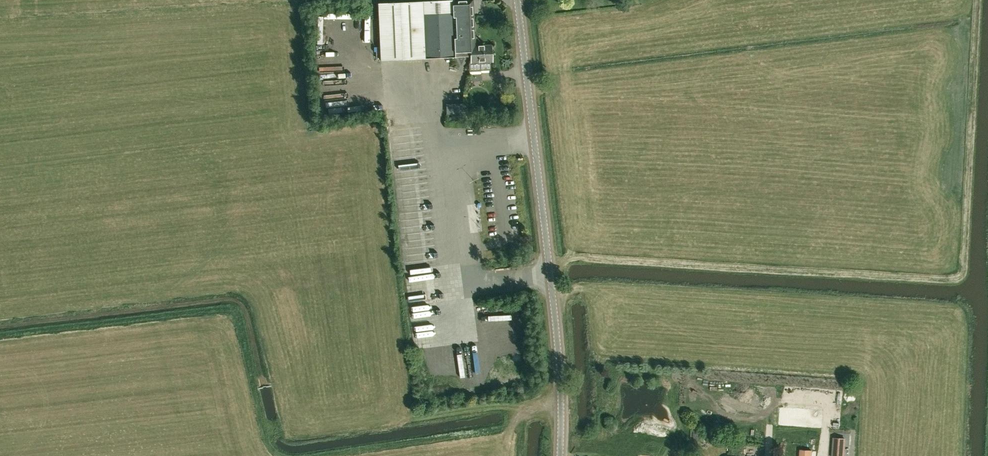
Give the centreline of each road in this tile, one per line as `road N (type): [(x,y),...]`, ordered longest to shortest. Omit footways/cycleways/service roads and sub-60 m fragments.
road 1 (tertiary): [(560,455),(561,362),(517,0)]

